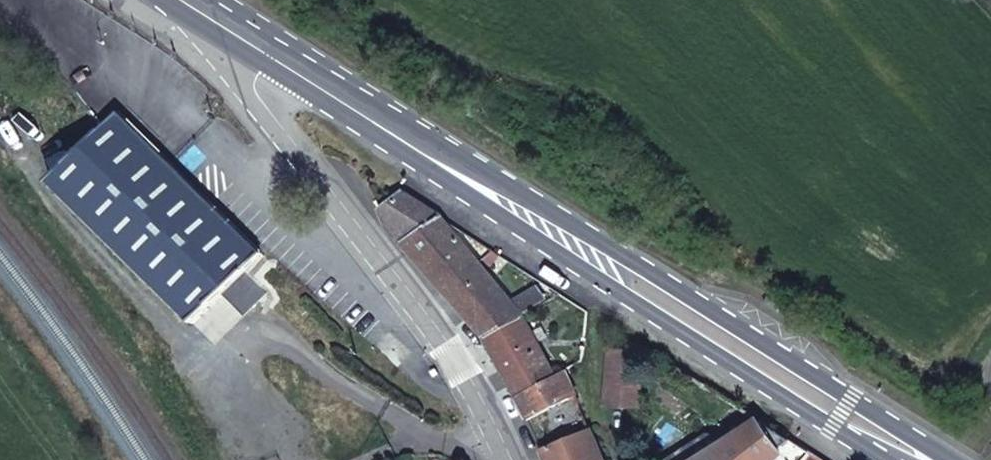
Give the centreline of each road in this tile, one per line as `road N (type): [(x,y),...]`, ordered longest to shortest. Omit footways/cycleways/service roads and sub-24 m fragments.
road 1 (primary): [(266,50),(543,217),(916,459)]
road 2 (residential): [(266,50),(258,84),(279,135),(462,372),(504,459)]

